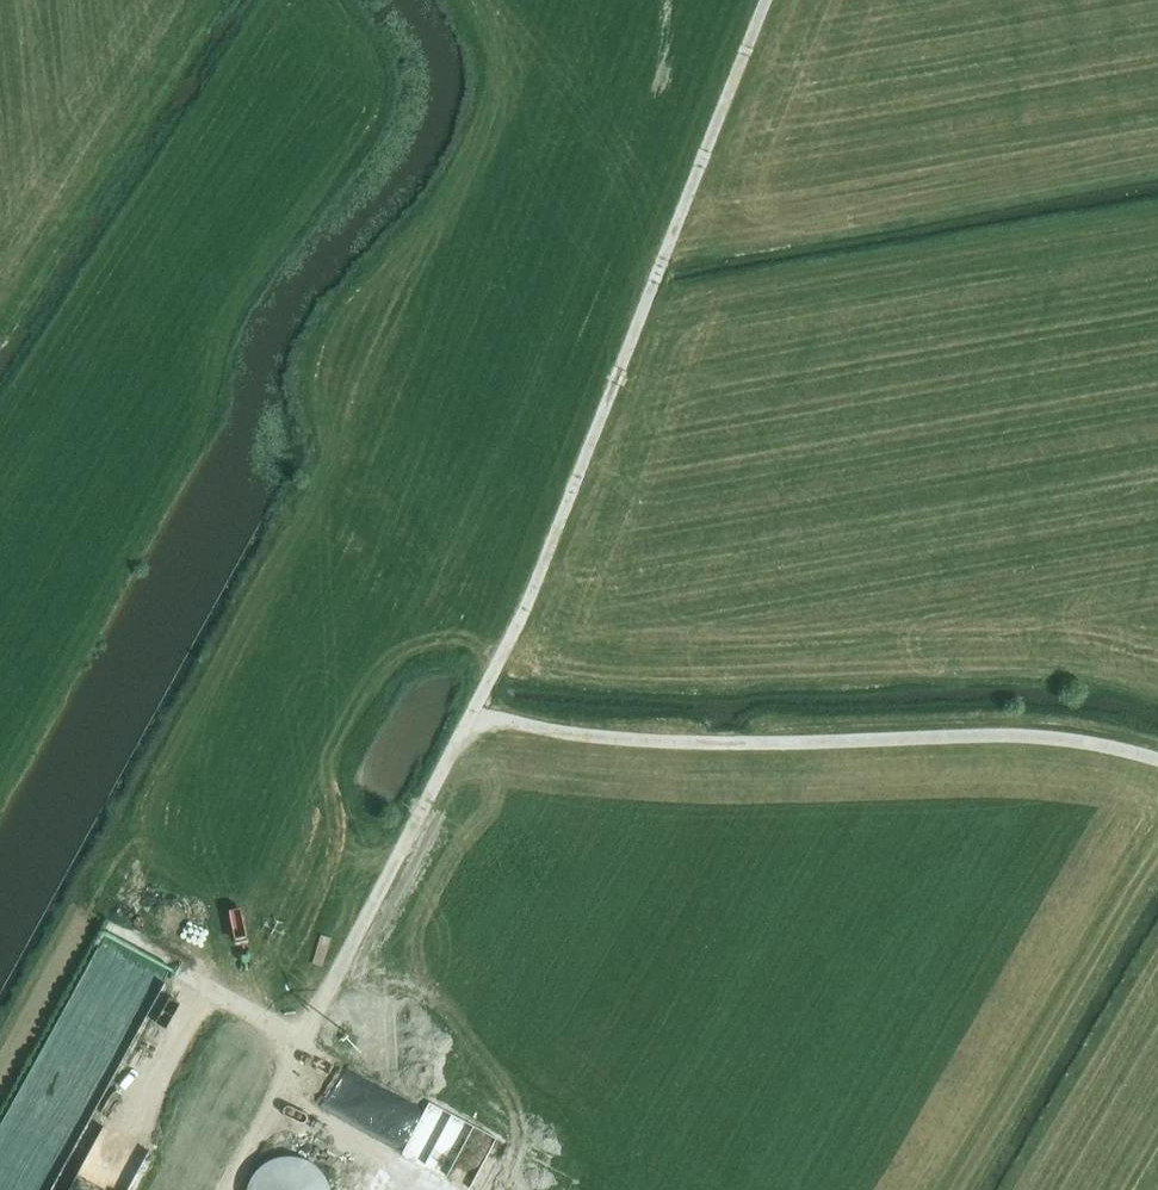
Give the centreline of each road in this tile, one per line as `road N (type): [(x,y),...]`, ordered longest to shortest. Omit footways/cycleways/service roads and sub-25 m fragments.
road 1 (track): [(221,1189),(471,718),(556,539),(769,0)]
road 2 (track): [(471,718),(584,736),(724,742),(1001,734),(1157,759)]

